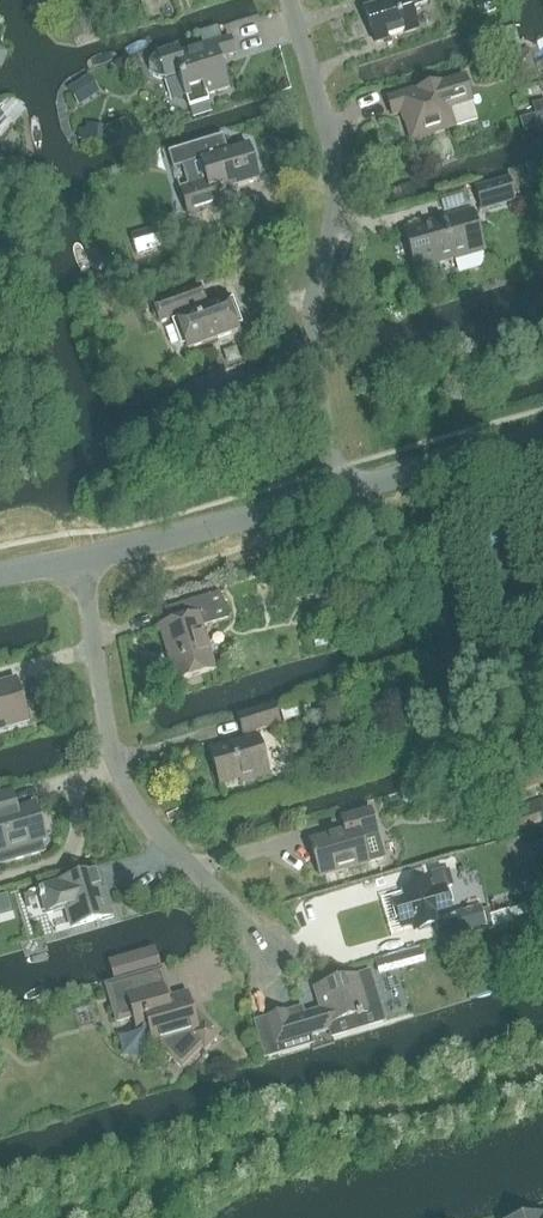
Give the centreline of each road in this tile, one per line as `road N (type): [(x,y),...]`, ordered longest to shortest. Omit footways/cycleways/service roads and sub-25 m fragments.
road 1 (residential): [(341,490),(313,325),(332,161),(288,0)]
road 2 (residential): [(274,955),(134,806),(114,768),(77,559)]
road 3 (residential): [(77,559),(341,490)]
road 4 (residential): [(341,490),(542,435)]

